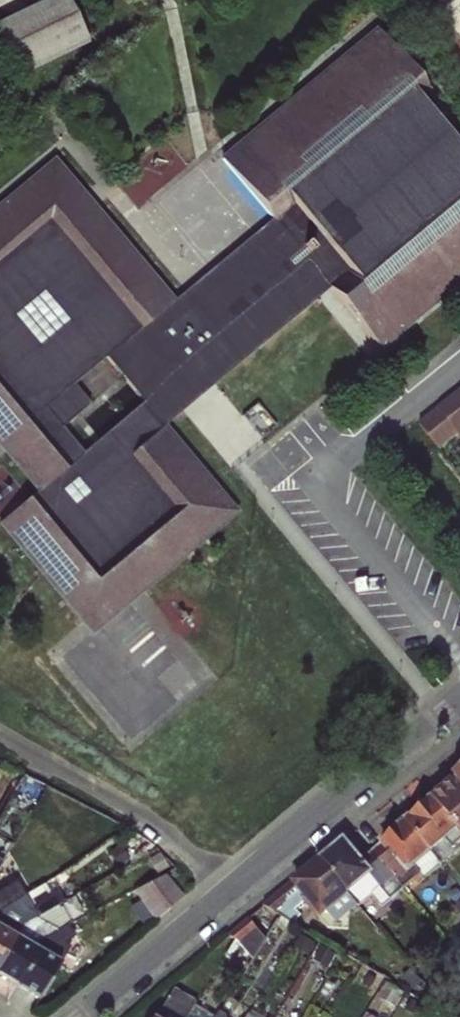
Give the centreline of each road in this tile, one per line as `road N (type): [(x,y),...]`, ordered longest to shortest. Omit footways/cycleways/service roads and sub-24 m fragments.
road 1 (residential): [(459,702),(226,890),(88,1016)]
road 2 (residential): [(459,660),(317,476),(459,366)]

